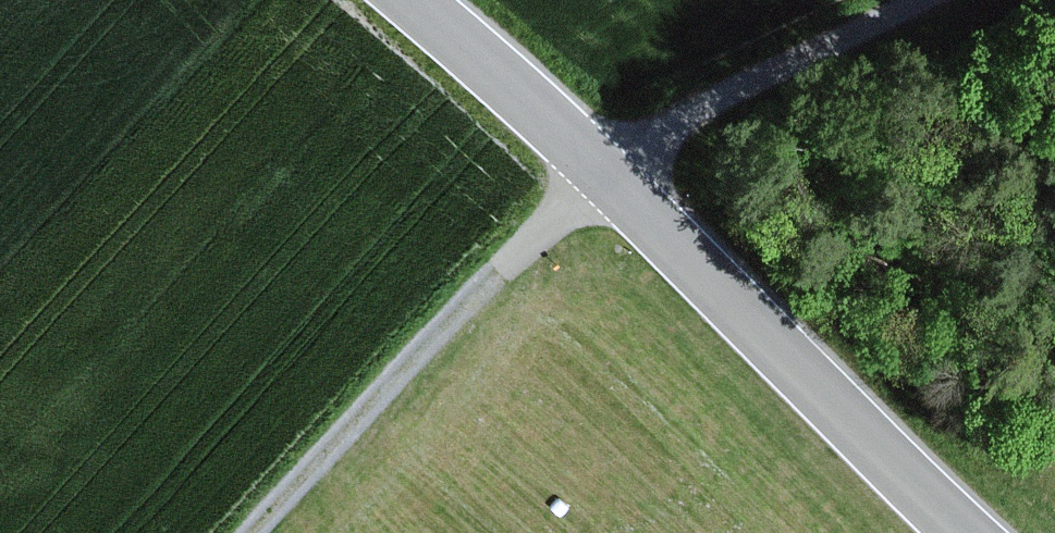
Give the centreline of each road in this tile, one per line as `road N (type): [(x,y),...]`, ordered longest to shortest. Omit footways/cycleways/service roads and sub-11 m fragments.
road 1 (tertiary): [(965,532),(392,0)]
road 2 (track): [(264,532),(588,181)]
road 3 (track): [(922,0),(588,181)]

